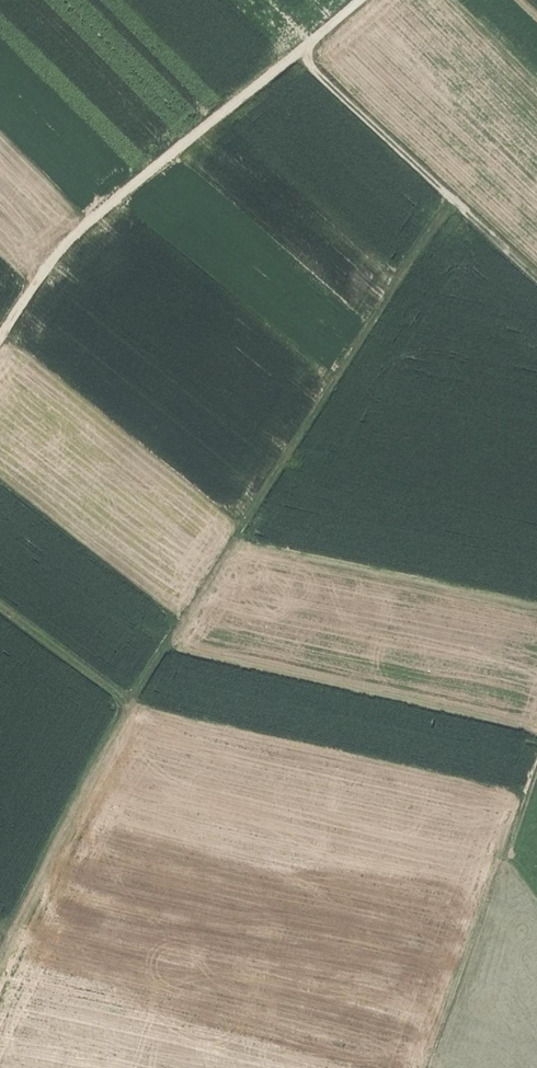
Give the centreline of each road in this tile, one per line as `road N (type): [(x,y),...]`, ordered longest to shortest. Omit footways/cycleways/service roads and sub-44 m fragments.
road 1 (track): [(0,951),(137,695),(452,197),(305,50)]
road 2 (track): [(361,0),(97,212),(0,341)]
road 3 (track): [(536,776),(427,1067)]

